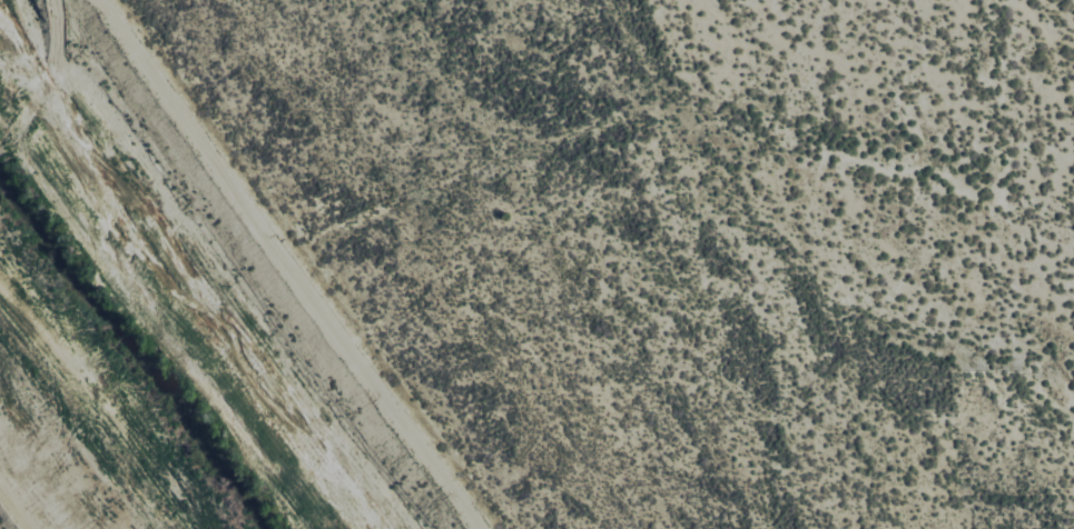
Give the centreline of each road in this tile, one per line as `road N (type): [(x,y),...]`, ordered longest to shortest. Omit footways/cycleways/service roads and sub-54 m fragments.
road 1 (track): [(9,0),(393,528)]

